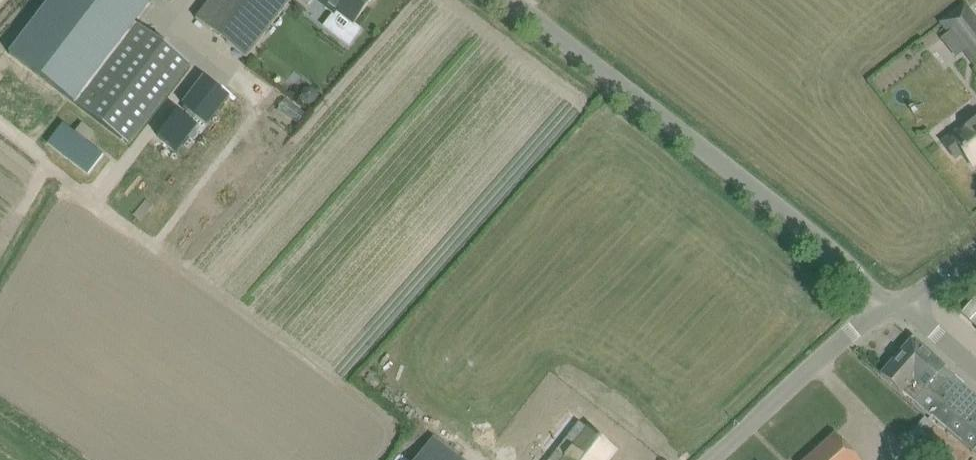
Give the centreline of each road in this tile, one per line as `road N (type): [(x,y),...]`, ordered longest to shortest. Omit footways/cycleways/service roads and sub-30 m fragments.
road 1 (unclassified): [(886,301),(495,0)]
road 2 (unclassified): [(886,301),(713,459)]

